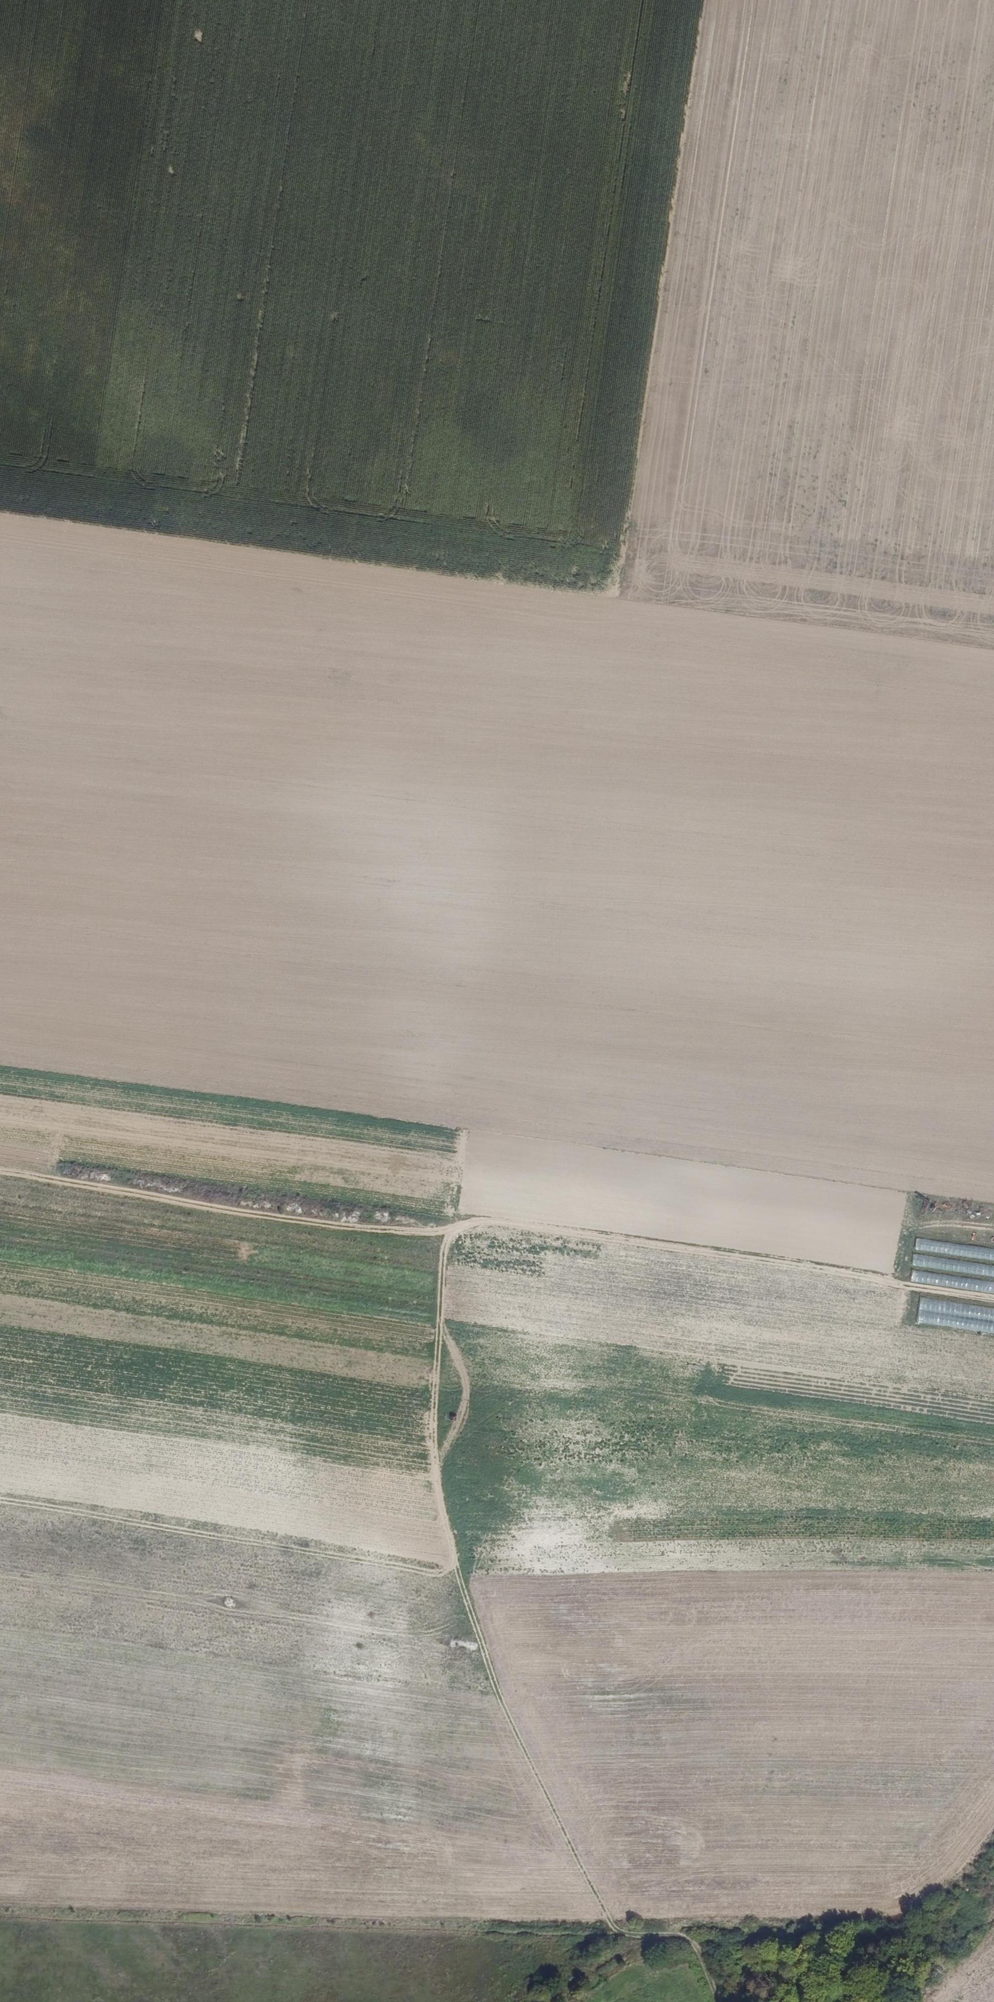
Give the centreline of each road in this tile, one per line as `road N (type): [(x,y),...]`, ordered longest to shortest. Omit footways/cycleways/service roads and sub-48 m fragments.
road 1 (track): [(993,1299),(477,1219),(409,1231),(0,1173)]
road 2 (track): [(611,1932),(571,1861),(479,1641),(441,1517),(433,1419),(442,1258),(453,1228)]
road 3 (track): [(993,1833),(920,1925),(895,1942),(843,1955),(764,1939),(694,1945),(659,1935),(606,1956),(542,2001)]

